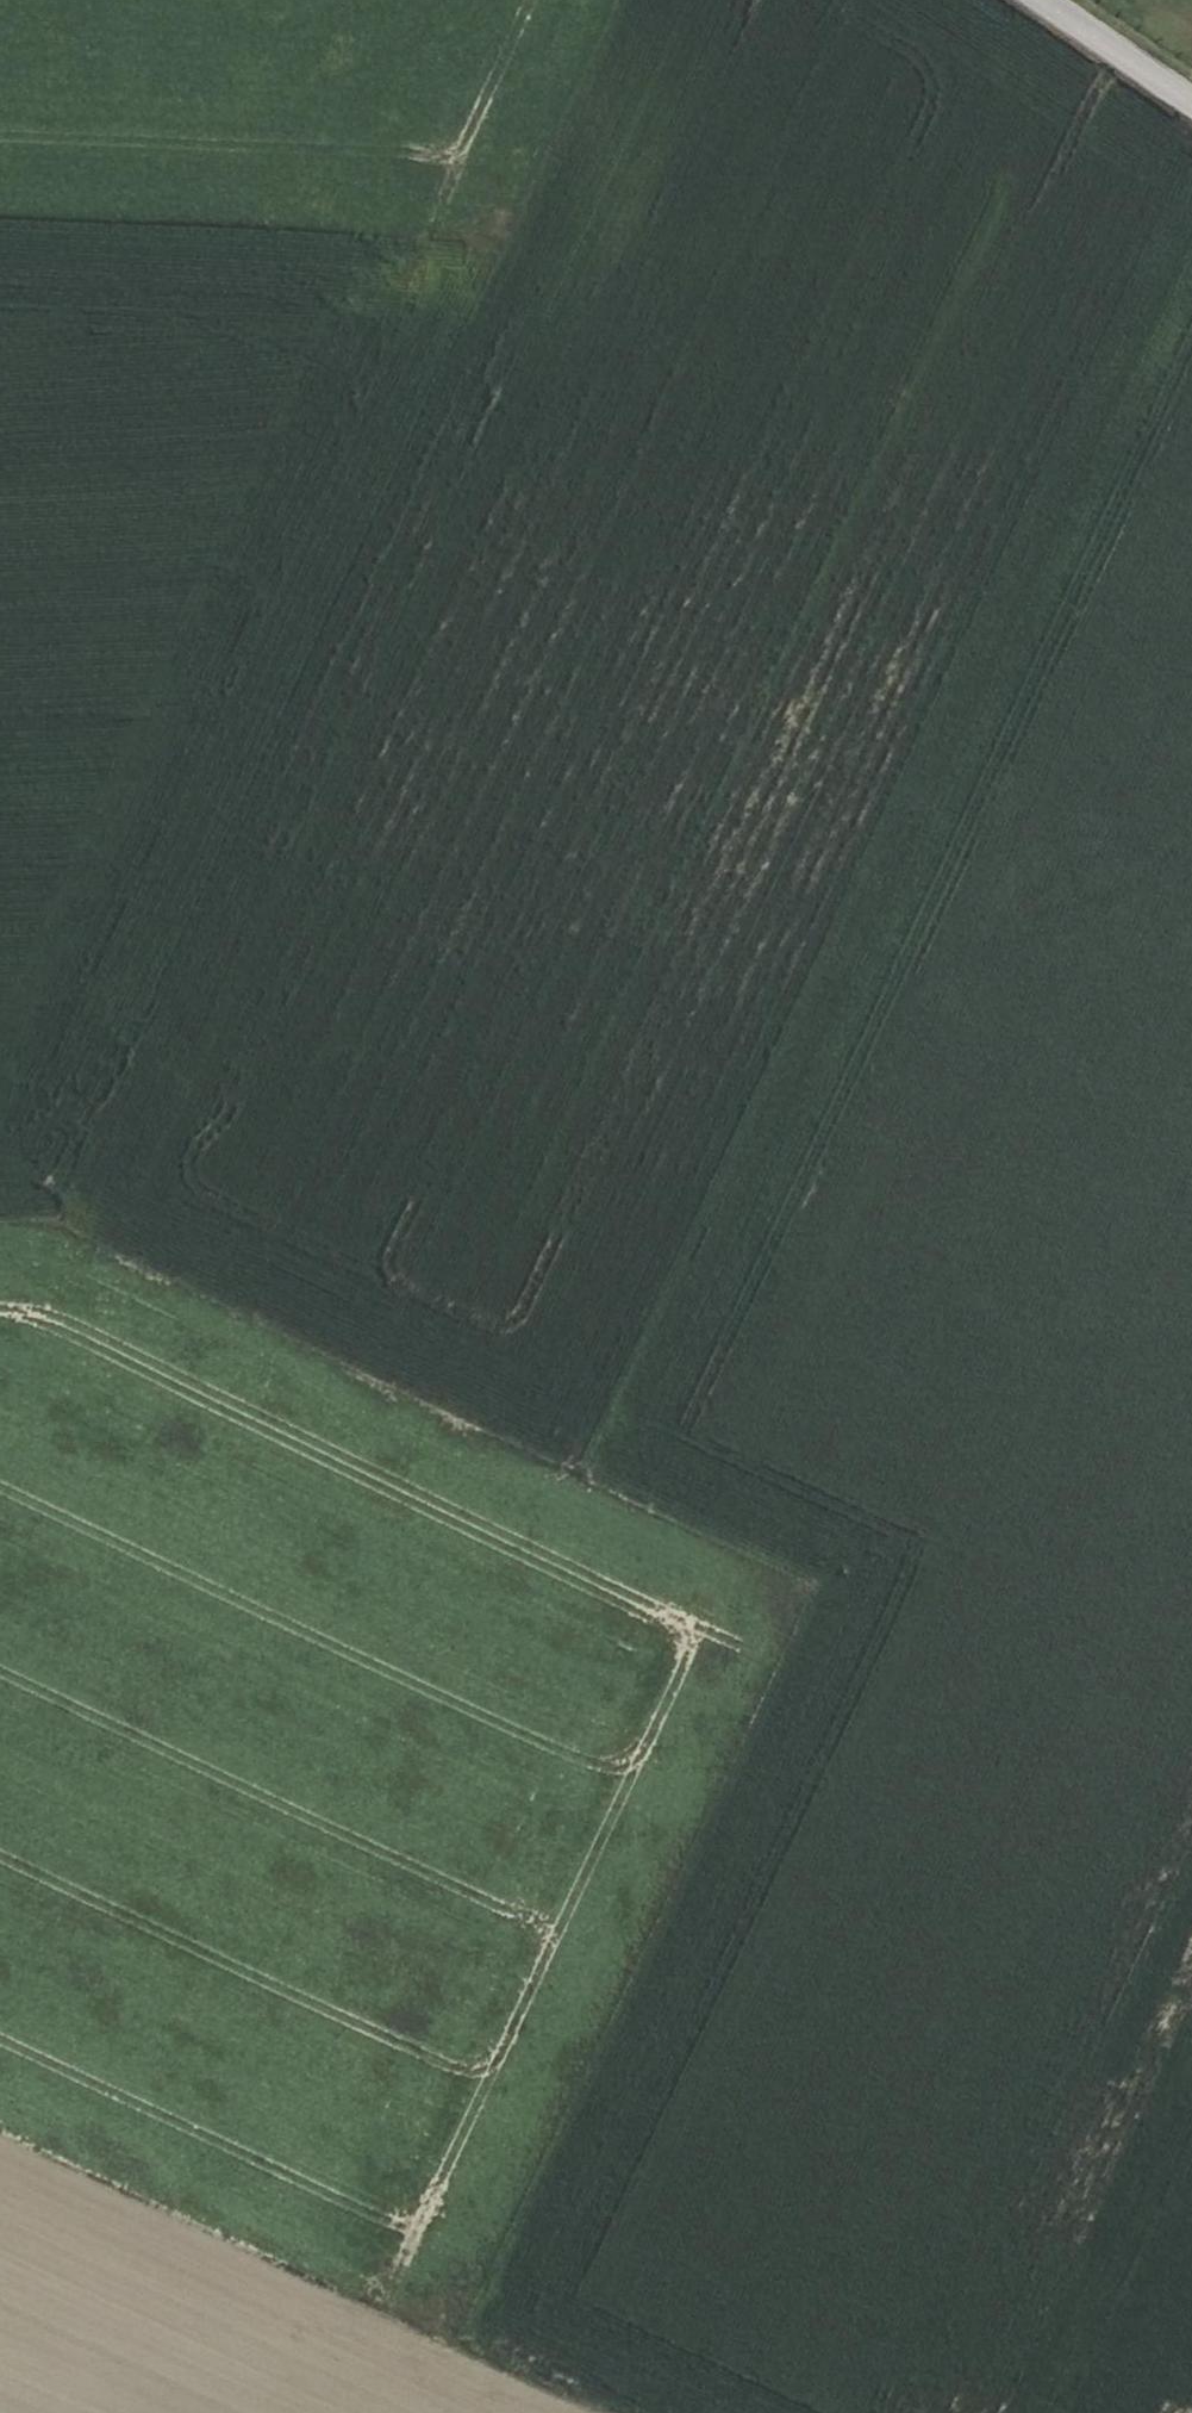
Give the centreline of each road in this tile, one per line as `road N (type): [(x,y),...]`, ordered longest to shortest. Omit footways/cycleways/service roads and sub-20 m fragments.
road 1 (tertiary): [(1191,105),(1039,0)]

